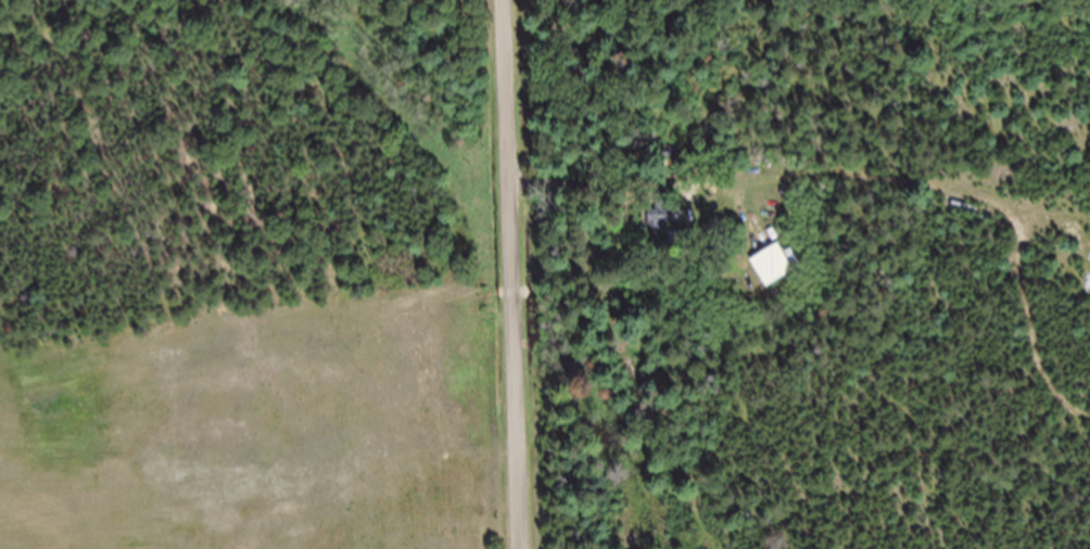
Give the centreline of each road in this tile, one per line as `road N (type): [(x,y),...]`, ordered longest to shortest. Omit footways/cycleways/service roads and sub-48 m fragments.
road 1 (tertiary): [(520,548),(509,0)]

